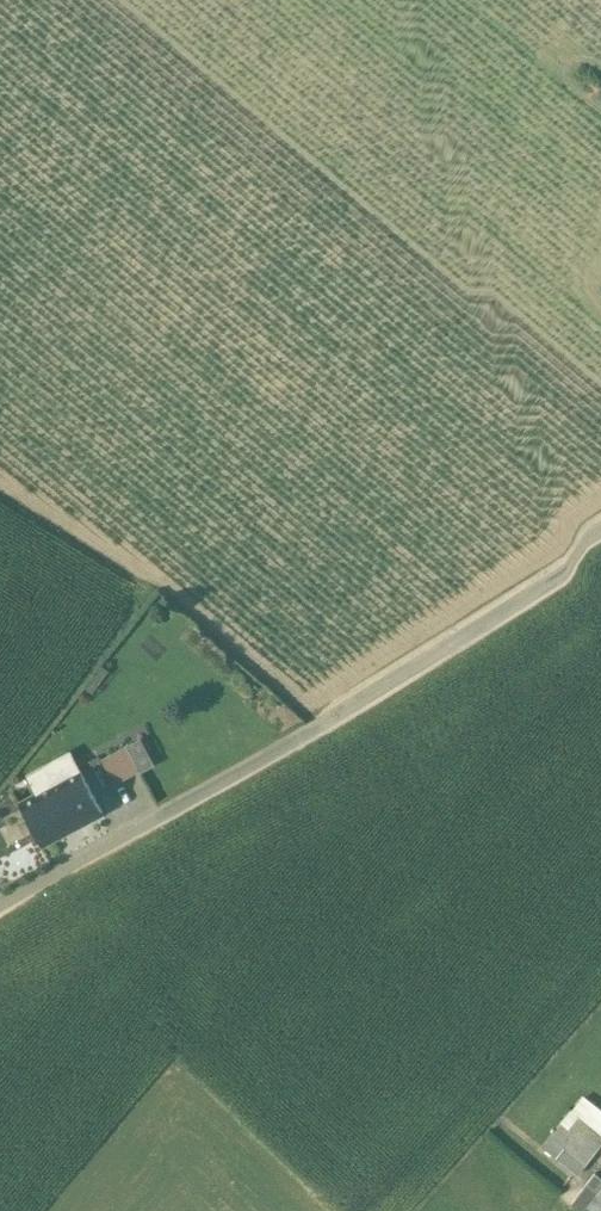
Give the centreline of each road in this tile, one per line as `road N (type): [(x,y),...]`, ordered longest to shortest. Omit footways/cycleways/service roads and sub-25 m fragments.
road 1 (unclassified): [(0,916),(600,555)]

